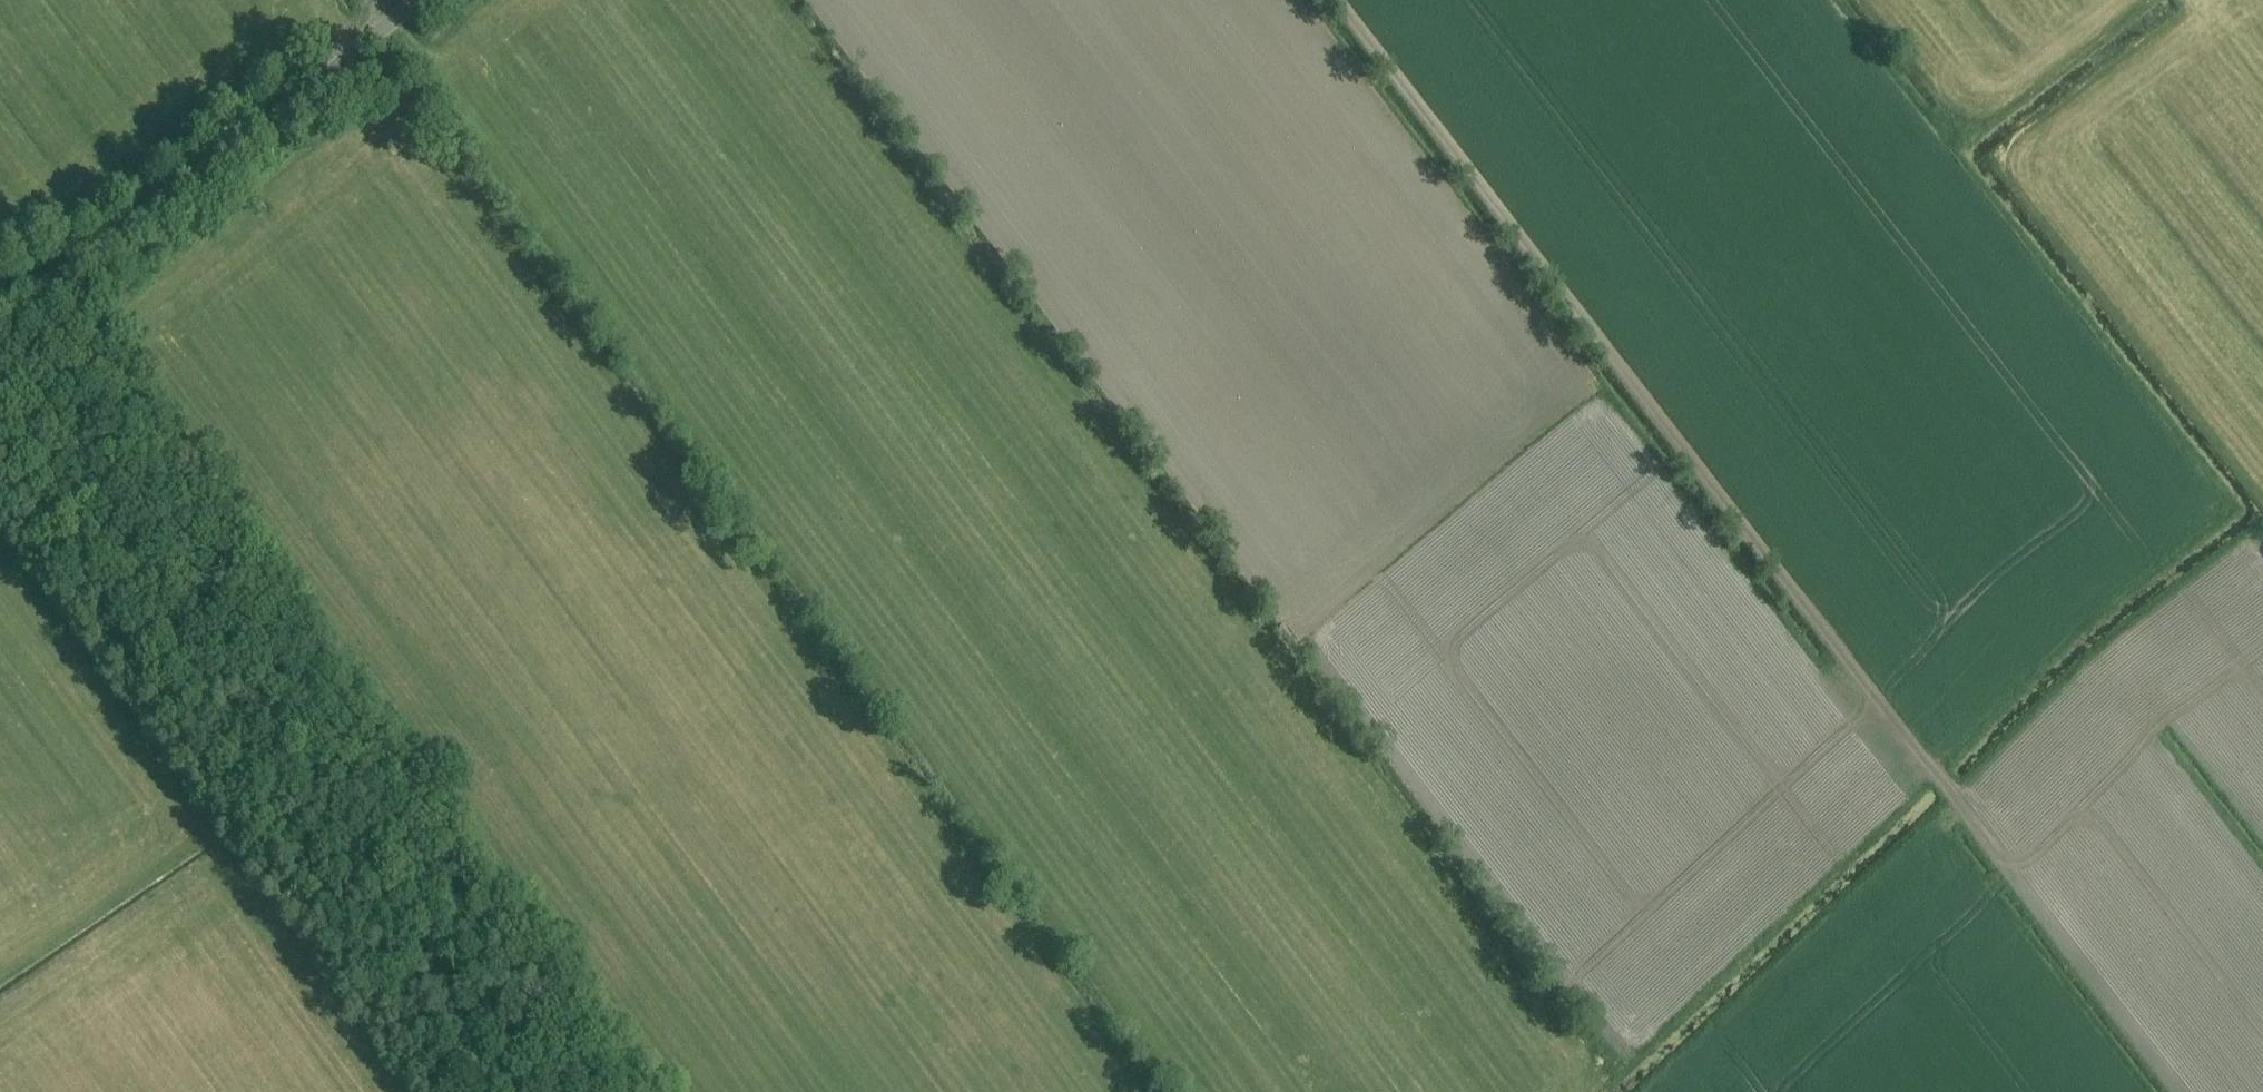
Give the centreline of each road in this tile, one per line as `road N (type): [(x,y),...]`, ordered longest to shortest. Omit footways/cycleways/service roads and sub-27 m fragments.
road 1 (unclassified): [(0,310),(63,284),(415,0)]

